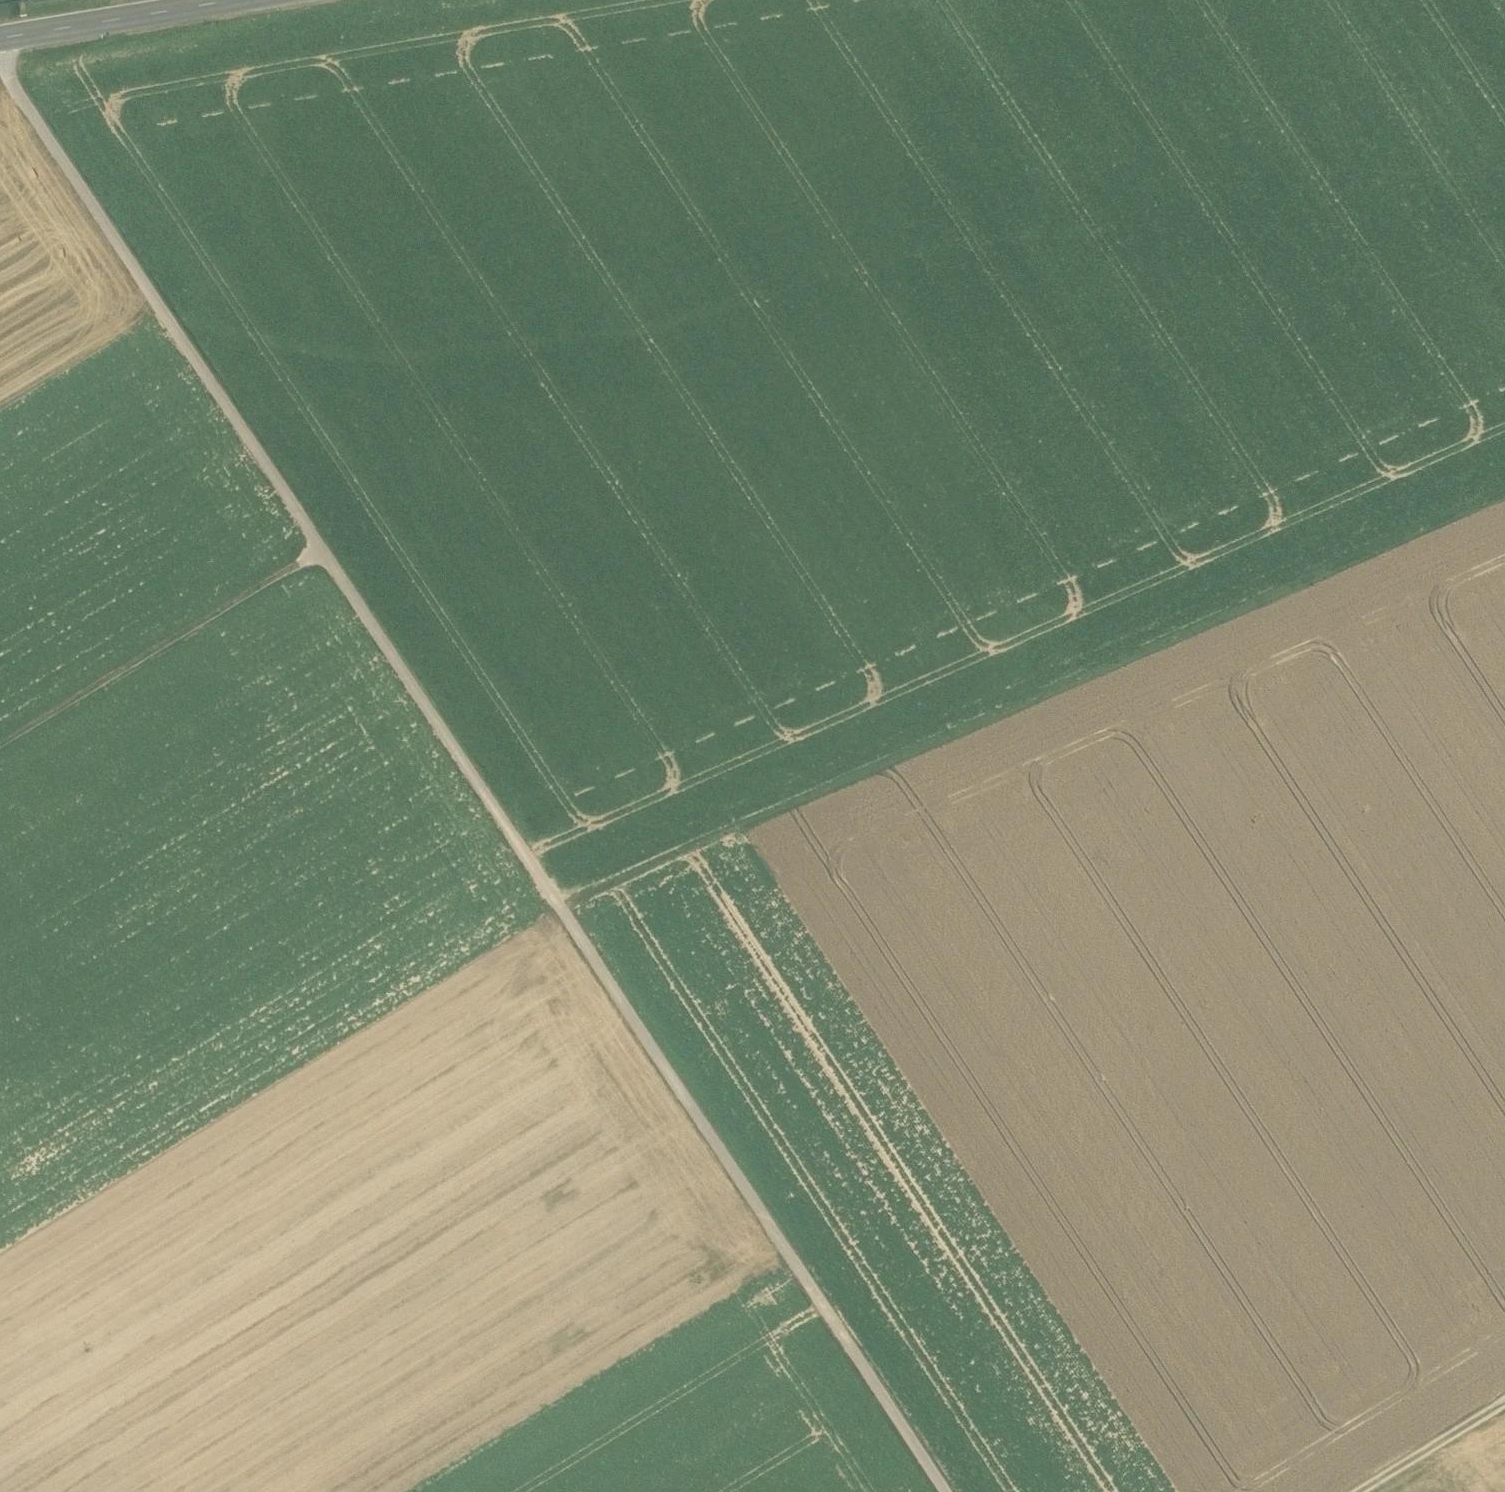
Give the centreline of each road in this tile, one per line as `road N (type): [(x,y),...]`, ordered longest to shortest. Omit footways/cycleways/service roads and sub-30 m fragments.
road 1 (track): [(940,1491),(0,62)]
road 2 (track): [(555,904),(1504,497)]
road 3 (track): [(0,746),(321,549)]
road 4 (secondary): [(0,36),(233,0)]
road 5 (track): [(1364,1491),(1504,1403)]

